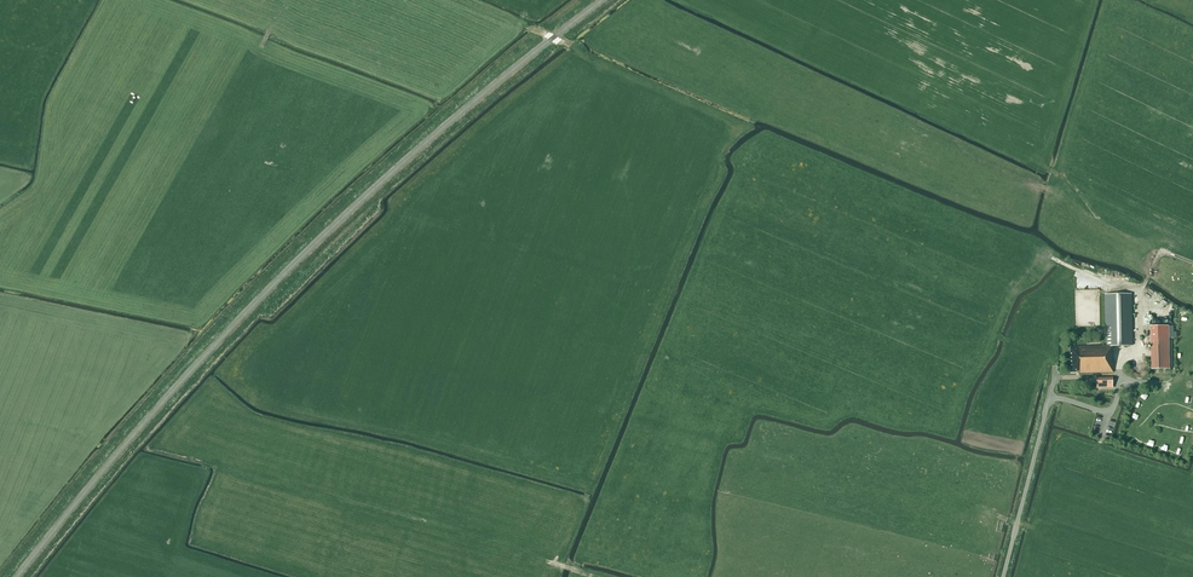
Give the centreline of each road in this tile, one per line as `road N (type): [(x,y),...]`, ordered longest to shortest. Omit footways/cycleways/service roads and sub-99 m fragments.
road 1 (unclassified): [(1003,576),(1054,366)]

